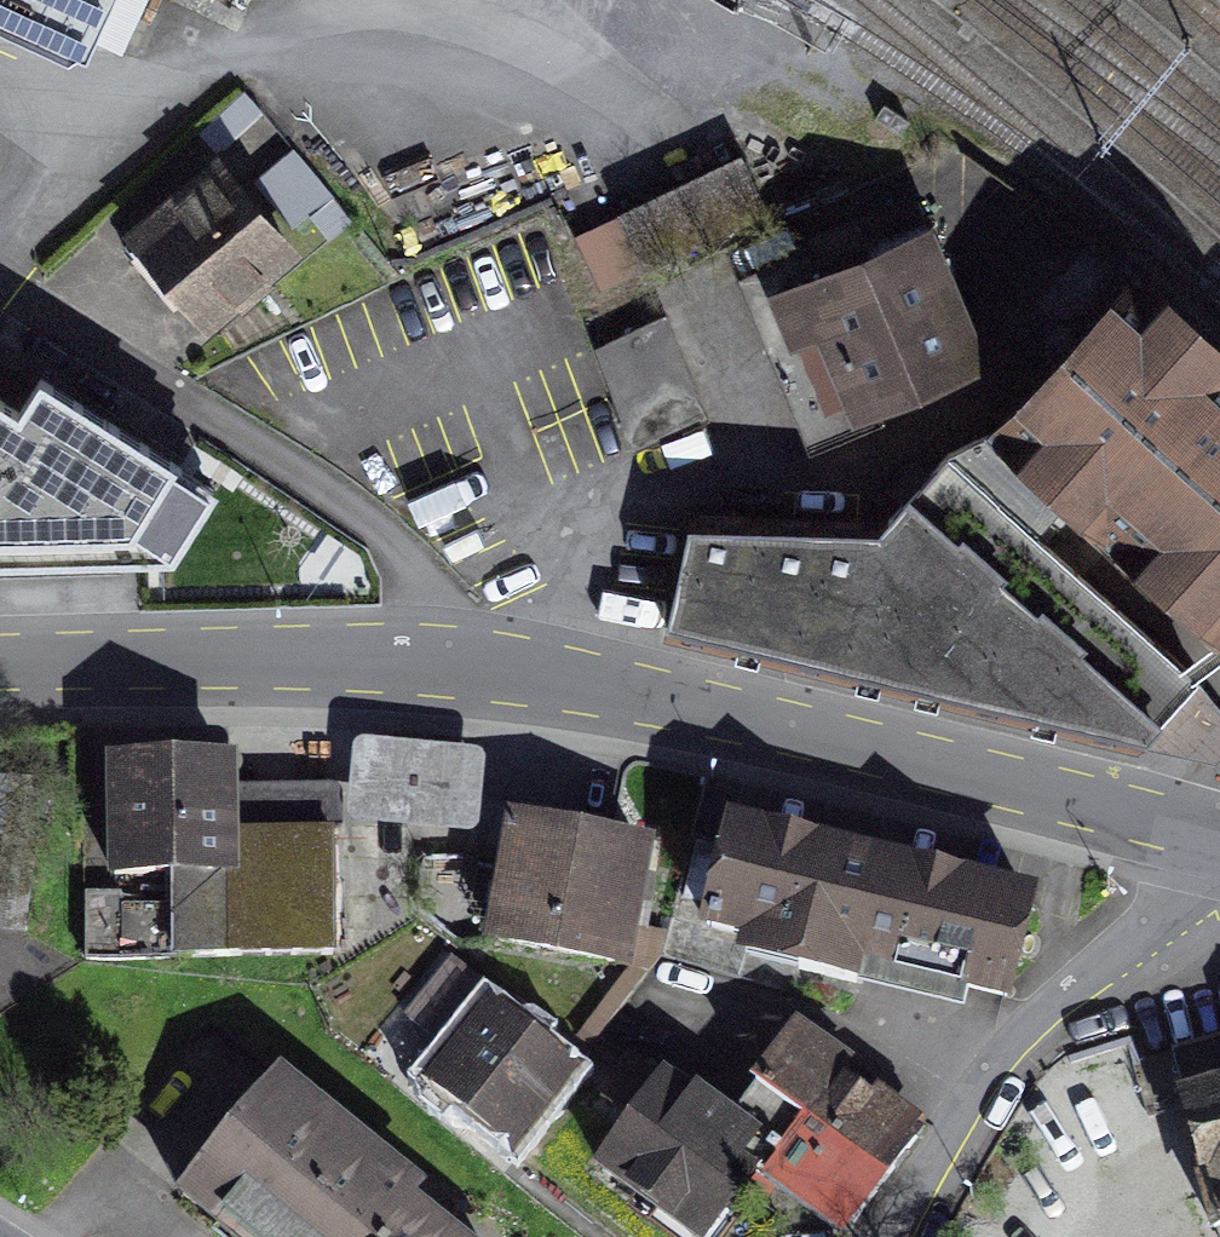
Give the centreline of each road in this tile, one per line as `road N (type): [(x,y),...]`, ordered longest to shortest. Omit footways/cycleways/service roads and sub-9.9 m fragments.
road 1 (residential): [(0,664),(334,658),(534,673),(1219,841)]
road 2 (residential): [(887,1236),(990,1066),(1060,995),(1186,901),(1219,851)]

